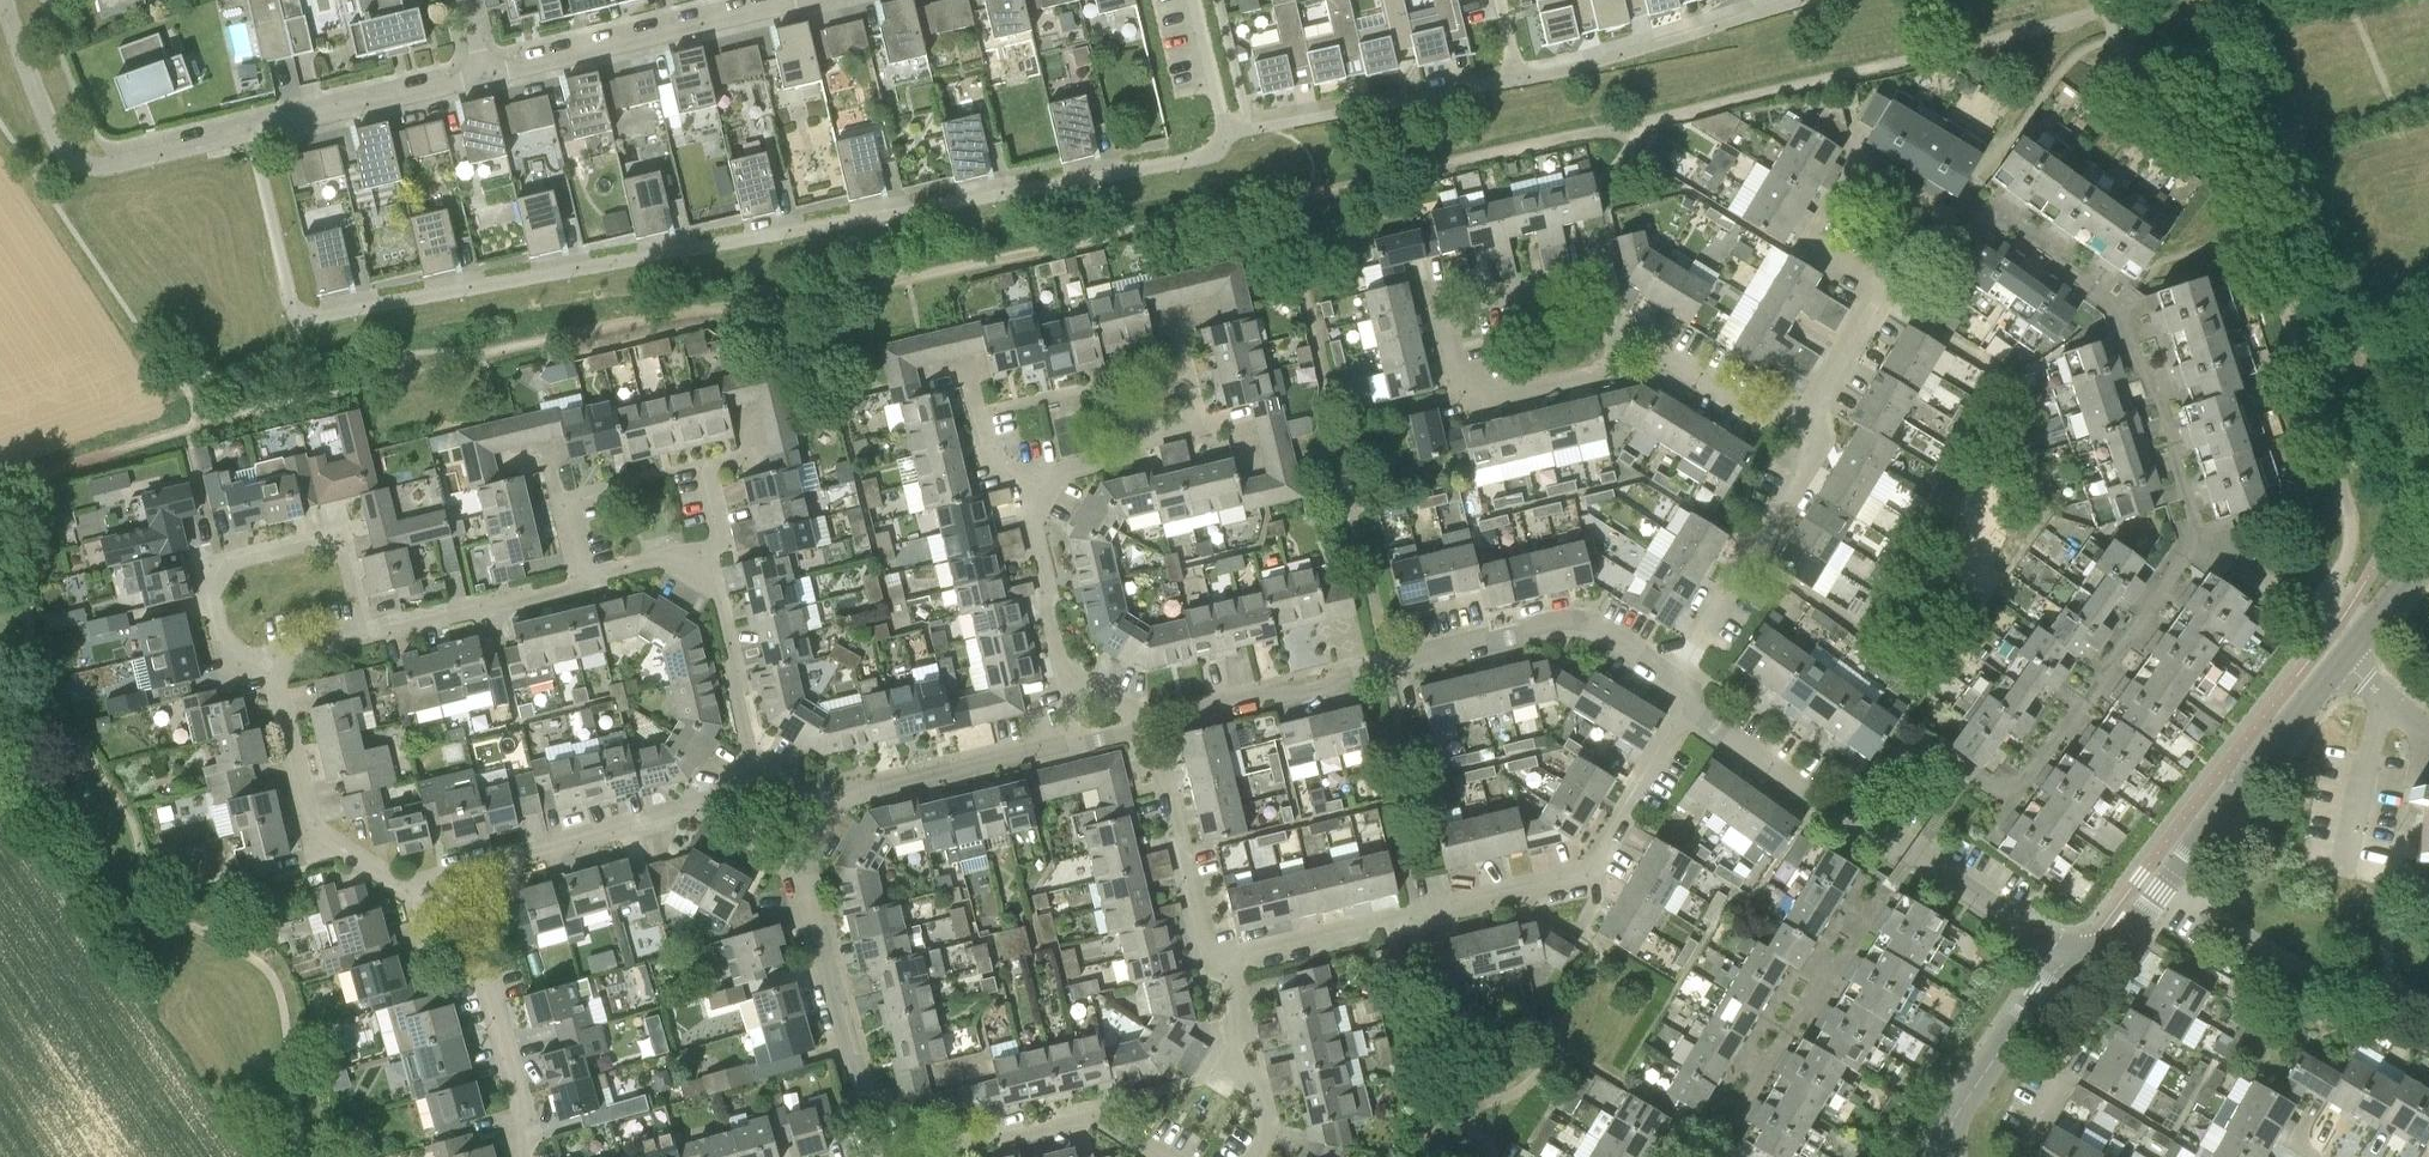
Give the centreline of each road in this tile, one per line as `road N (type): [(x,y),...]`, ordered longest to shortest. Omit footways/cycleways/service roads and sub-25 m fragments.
road 1 (track): [(256,412),(483,354),(1236,214),(2126,0)]
road 2 (residential): [(1226,131),(1183,168),(311,318),(287,295),(247,133)]
road 3 (residential): [(1852,817),(1888,760),(1923,745),(2009,800),(2189,550),(2188,518),(2127,317),(2115,298),(2004,220)]
road 4 (residential): [(1212,973),(1567,894),(1587,878),(1687,722)]
road 5 (residential): [(1147,718),(1549,628),(1592,633),(1676,679)]
road 6 (residential): [(2067,960),(2128,934),(2341,663)]
road 7 (residential): [(0,5),(46,127),(66,159),(98,169),(247,133)]
road 8 (residential): [(255,669),(218,633),(207,564),(317,539),(339,548),(359,631)]
road 9 (residential): [(479,74),(793,0)]
road 10 (residential): [(1707,1156),(1880,893)]
road 11 (residential): [(889,1156),(793,859)]
road 12 (residential): [(424,907),(449,878),(711,812)]
road 13 (residential): [(1676,679),(1809,459),(1820,411)]
road 14 (residential): [(424,907),(315,830),(255,669)]
road 15 (residential): [(1426,298),(1434,281),(1579,250),(1596,264),(1626,375)]
road 16 (residential): [(1226,131),(1515,75)]
road 17 (residential): [(1626,375),(1472,413),(1450,397),(1426,298)]
road 18 (residential): [(527,1156),(479,966),(433,941),(424,907)]
road 19 (residential): [(1515,75),(1787,0)]
road 20 (residential): [(1049,493),(1073,468),(1120,460),(1139,437),(1201,422),(1178,322)]
road 21 (residential): [(1881,307),(1819,264),(1813,250),(1851,184),(1874,177),(1945,220)]
road 22 (residential): [(1212,973),(1147,718)]
road 23 (residential): [(2067,960),(1852,817)]
road 24 (residential): [(828,798),(1072,735)]
road 25 (residential): [(247,133),(479,74)]
road 26 (residential): [(1947,1156),(1952,1118),(2067,960)]
road 27 (residential): [(359,631),(578,577)]
road 28 (residential): [(1820,411),(1748,412),(1657,358),(1626,375)]
road 29 (residential): [(746,753),(712,612),(665,569)]
road 30 (residential): [(890,1156),(1093,1111)]
road 31 (residential): [(1253,1156),(1250,1109),(1213,1043),(1220,1018),(1212,973)]
road 32 (residential): [(1852,817),(1687,722)]
road 33 (residential): [(1056,661),(1026,528),(1049,493)]
road 34 (track): [(200,427),(40,471)]
road 35 (residential): [(1049,493),(997,479),(970,375)]
road 36 (residential): [(2341,663),(2235,575)]
road 37 (residential): [(2341,663),(2428,561)]
road 38 (residential): [(1198,0),(1226,131)]
road 39 (residential): [(665,569),(718,548),(702,473)]
road 40 (residential): [(1995,371),(1887,299)]
road 41 (residential): [(1820,411),(1881,307)]

